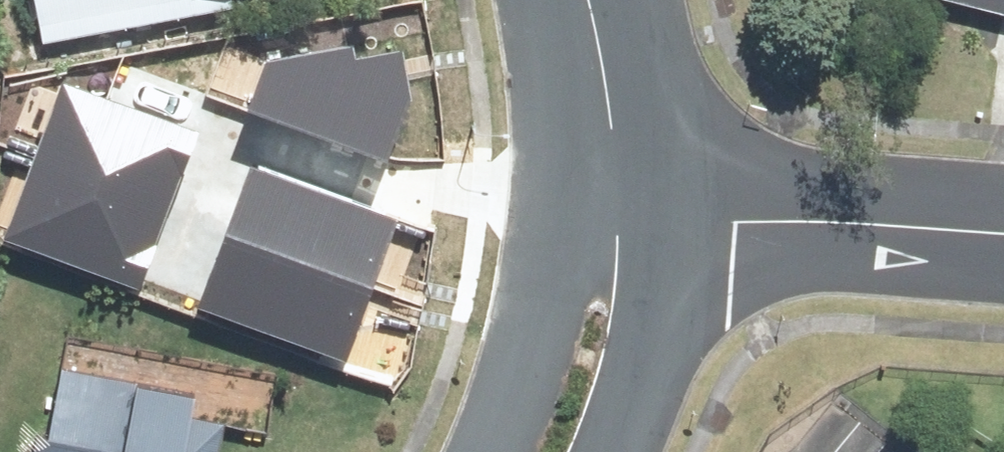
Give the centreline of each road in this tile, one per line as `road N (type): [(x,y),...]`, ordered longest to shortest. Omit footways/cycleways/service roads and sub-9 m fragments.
road 1 (unclassified): [(617,205),(1003,243)]
road 2 (tertiary): [(493,451),(617,205)]
road 3 (tertiary): [(617,205),(631,332),(622,416),(609,451)]
road 4 (tertiary): [(590,0),(613,107),(617,205)]

